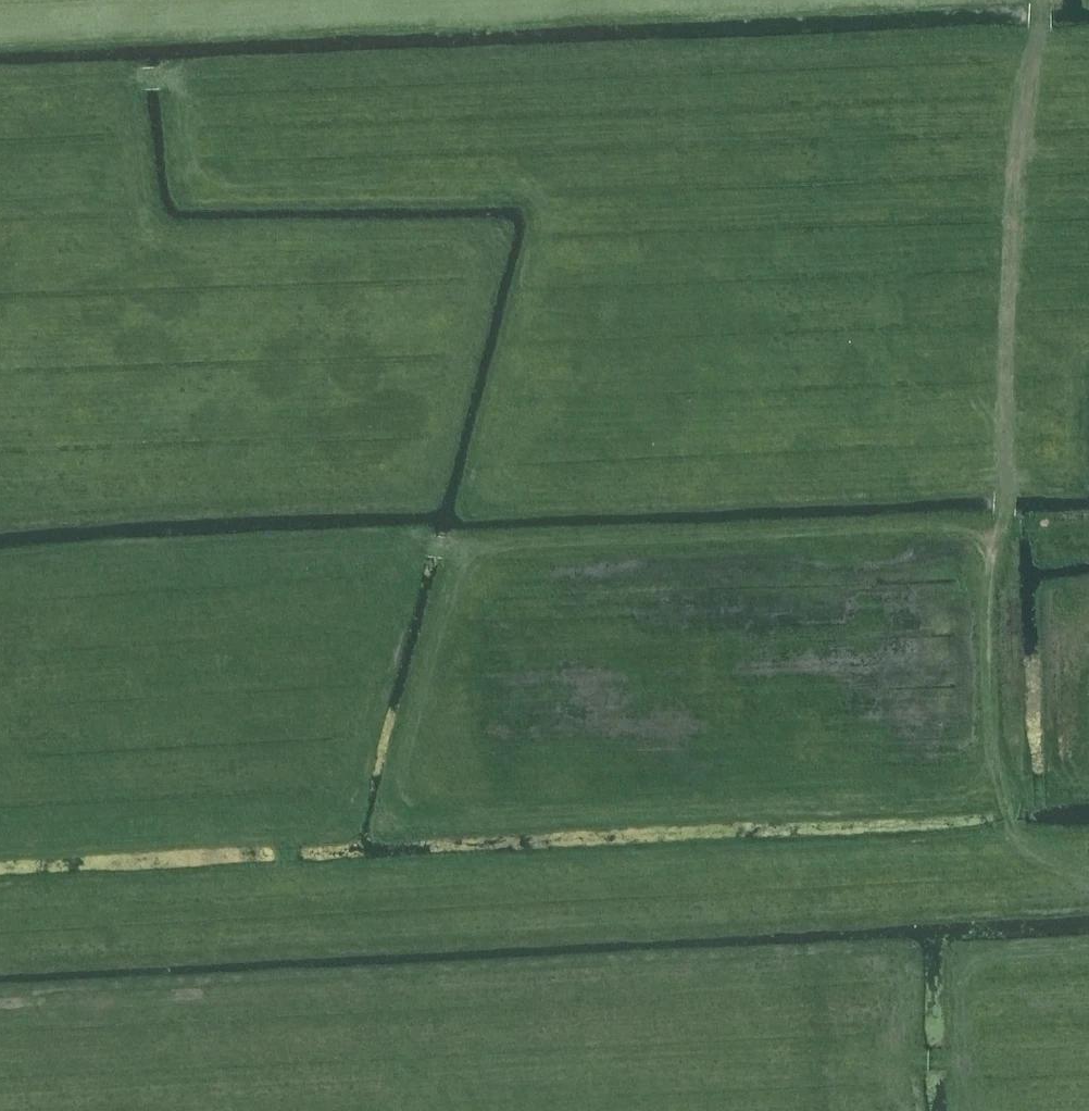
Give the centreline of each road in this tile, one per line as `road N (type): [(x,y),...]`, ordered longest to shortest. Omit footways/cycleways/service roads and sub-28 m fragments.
road 1 (track): [(1042,0),(1009,263),(1005,525),(988,565),(995,781),(1019,836),(1088,872)]
road 2 (track): [(1088,947),(978,957),(957,978),(962,1110)]

